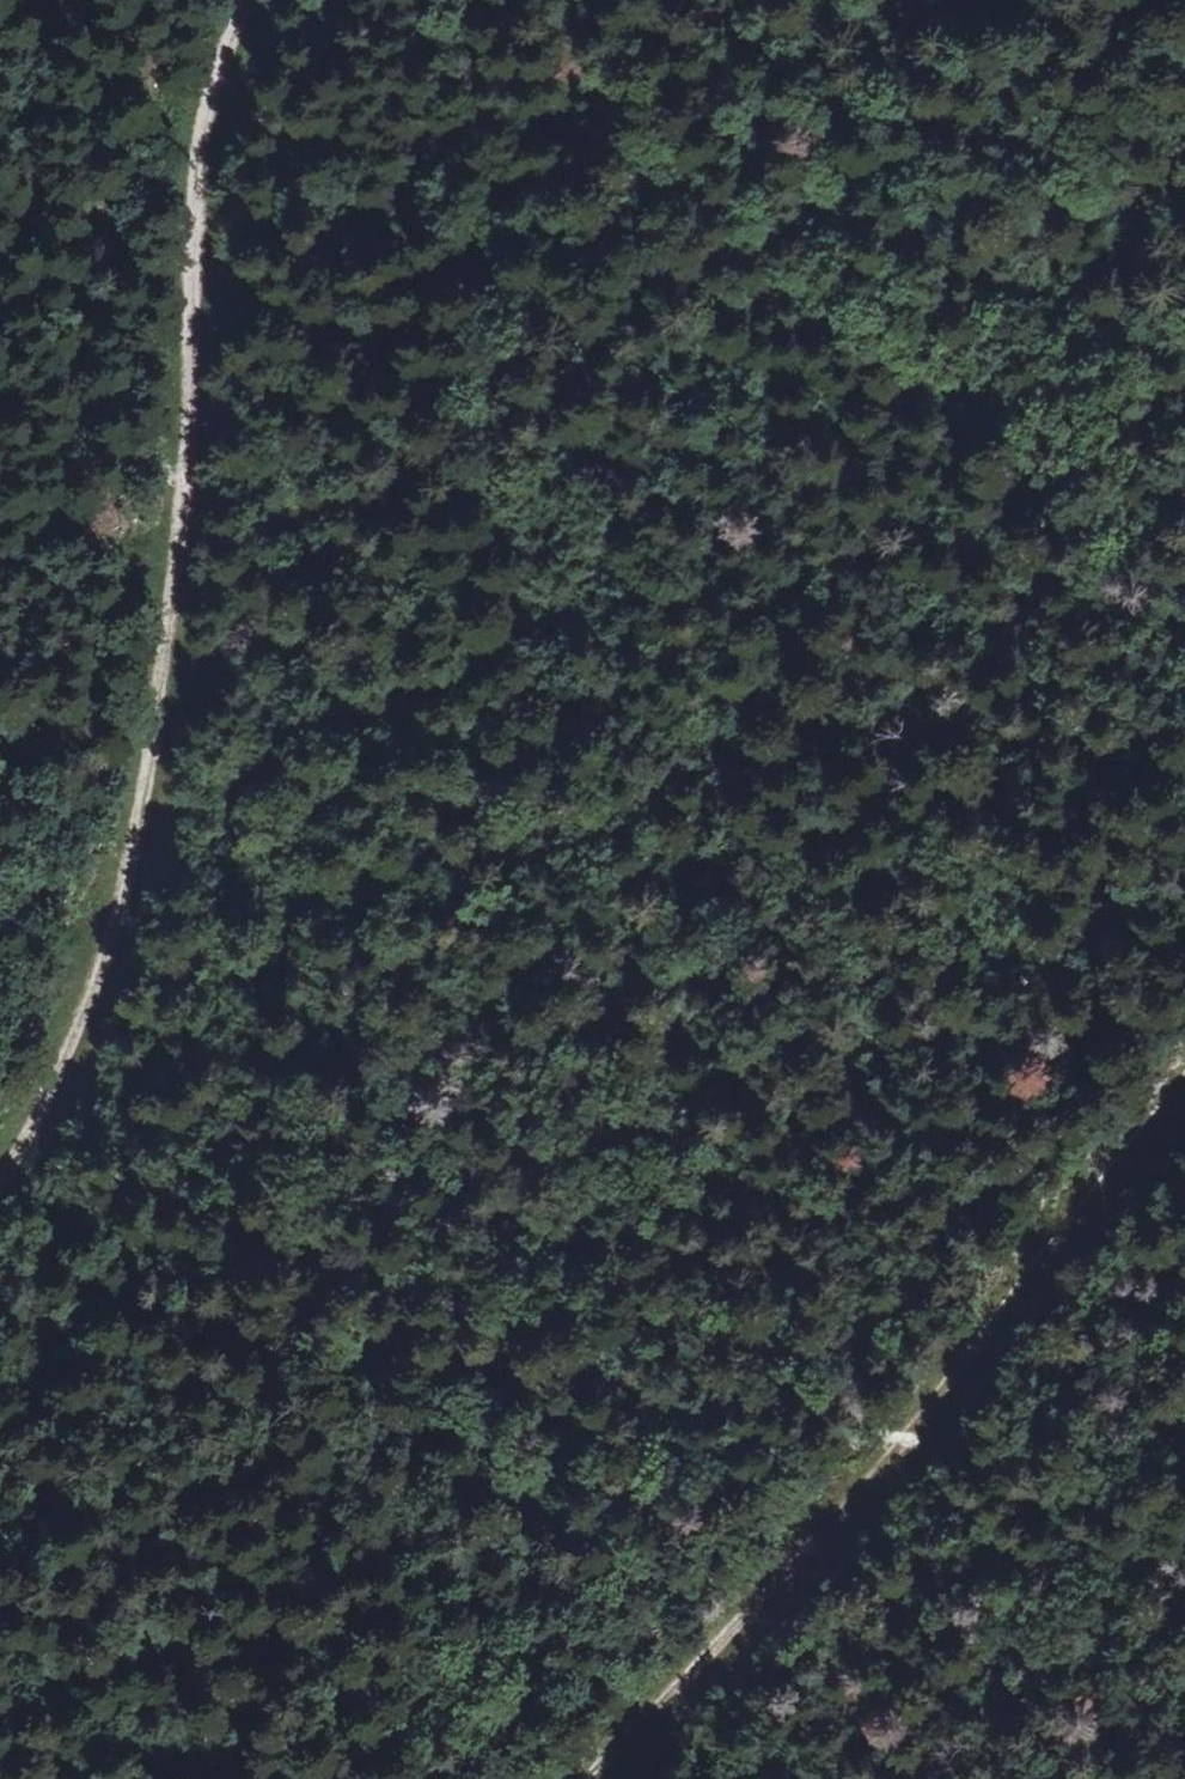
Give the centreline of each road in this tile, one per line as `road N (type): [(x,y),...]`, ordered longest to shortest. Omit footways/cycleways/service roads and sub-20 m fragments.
road 1 (track): [(250,0),(211,142),(175,620),(127,877),(111,945),(37,1116),(0,1179)]
road 2 (track): [(600,1778),(943,1397),(1184,1084)]

